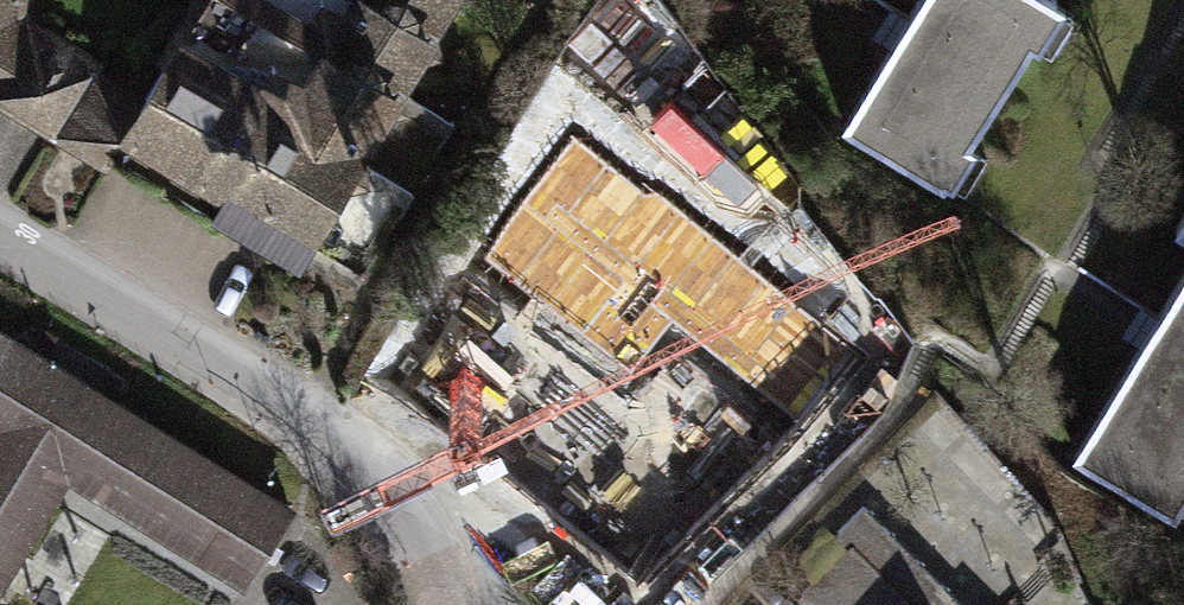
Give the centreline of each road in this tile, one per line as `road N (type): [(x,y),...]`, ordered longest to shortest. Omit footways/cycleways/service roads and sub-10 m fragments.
road 1 (residential): [(458,604),(416,529),(369,471),(305,414),(0,234)]

